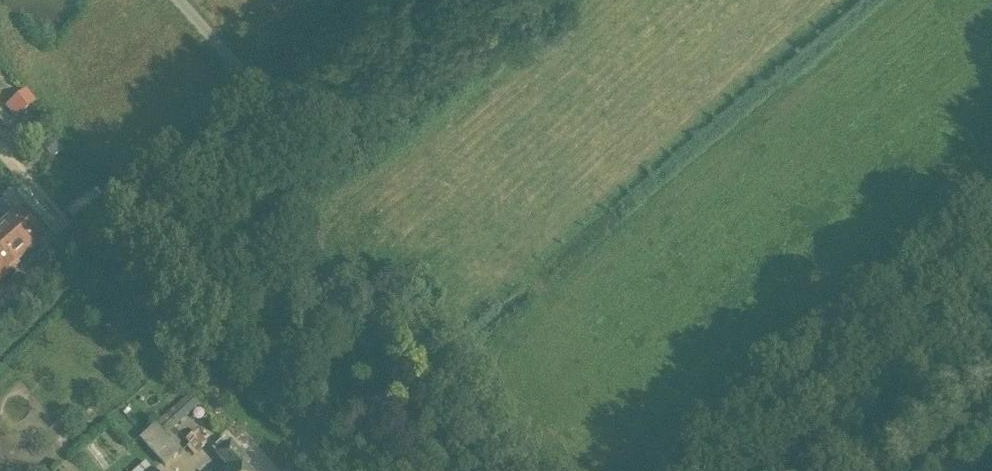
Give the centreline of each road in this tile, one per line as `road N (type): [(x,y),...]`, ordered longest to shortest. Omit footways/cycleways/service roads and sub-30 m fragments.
road 1 (track): [(341,470),(126,220)]

